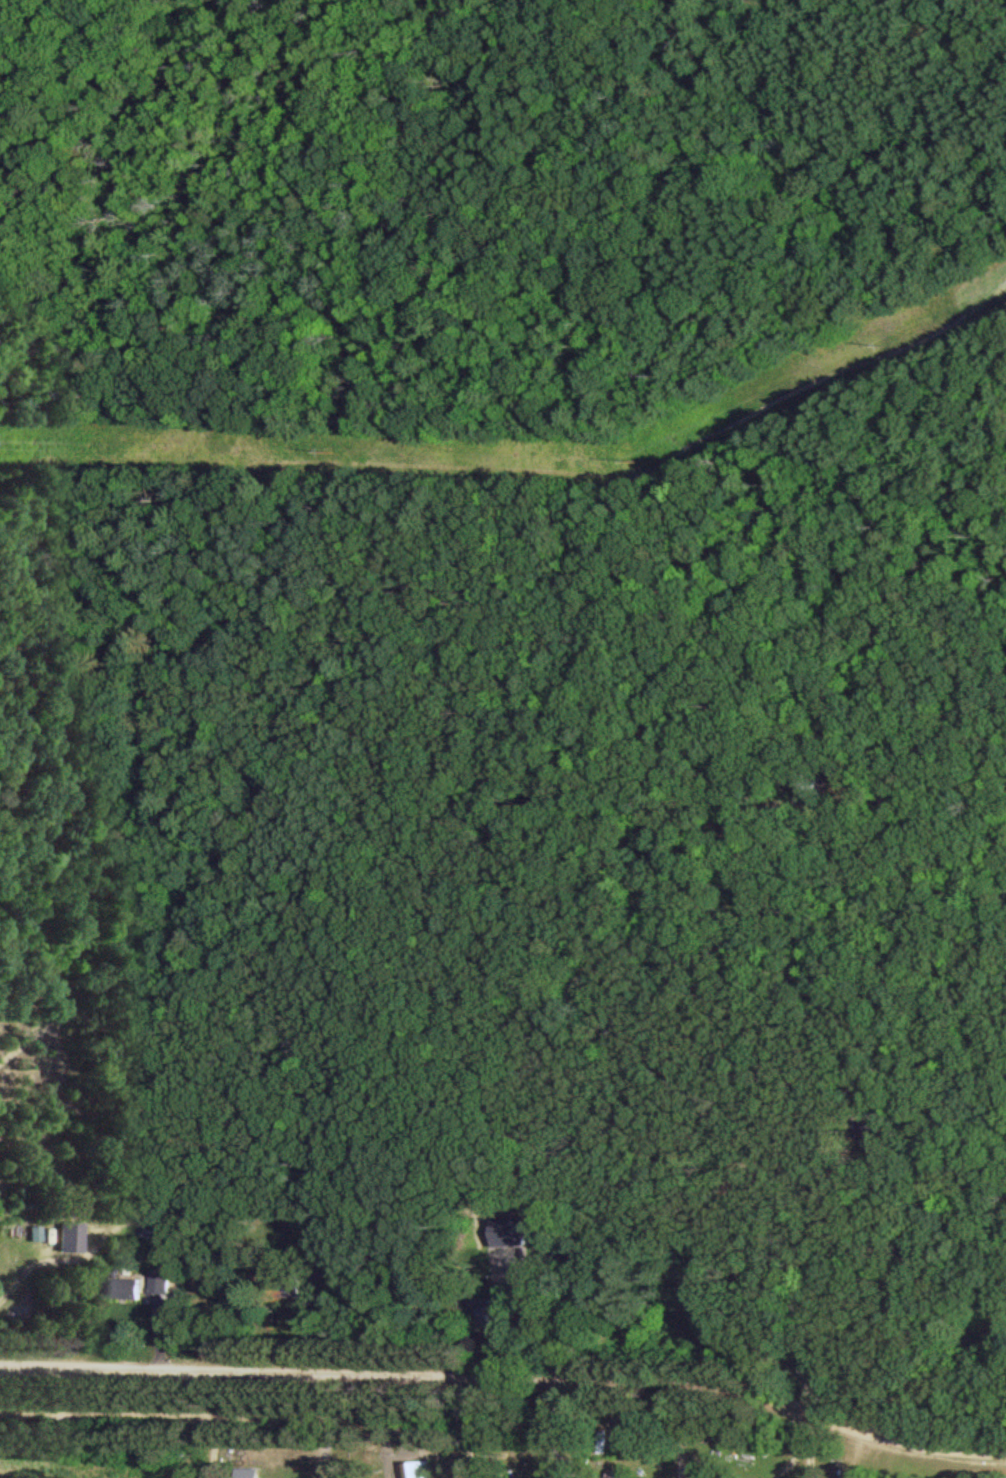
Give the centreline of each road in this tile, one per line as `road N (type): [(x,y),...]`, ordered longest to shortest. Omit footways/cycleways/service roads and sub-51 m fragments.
road 1 (residential): [(0,1366),(703,1384),(772,1395),(871,1429),(1005,1449)]

